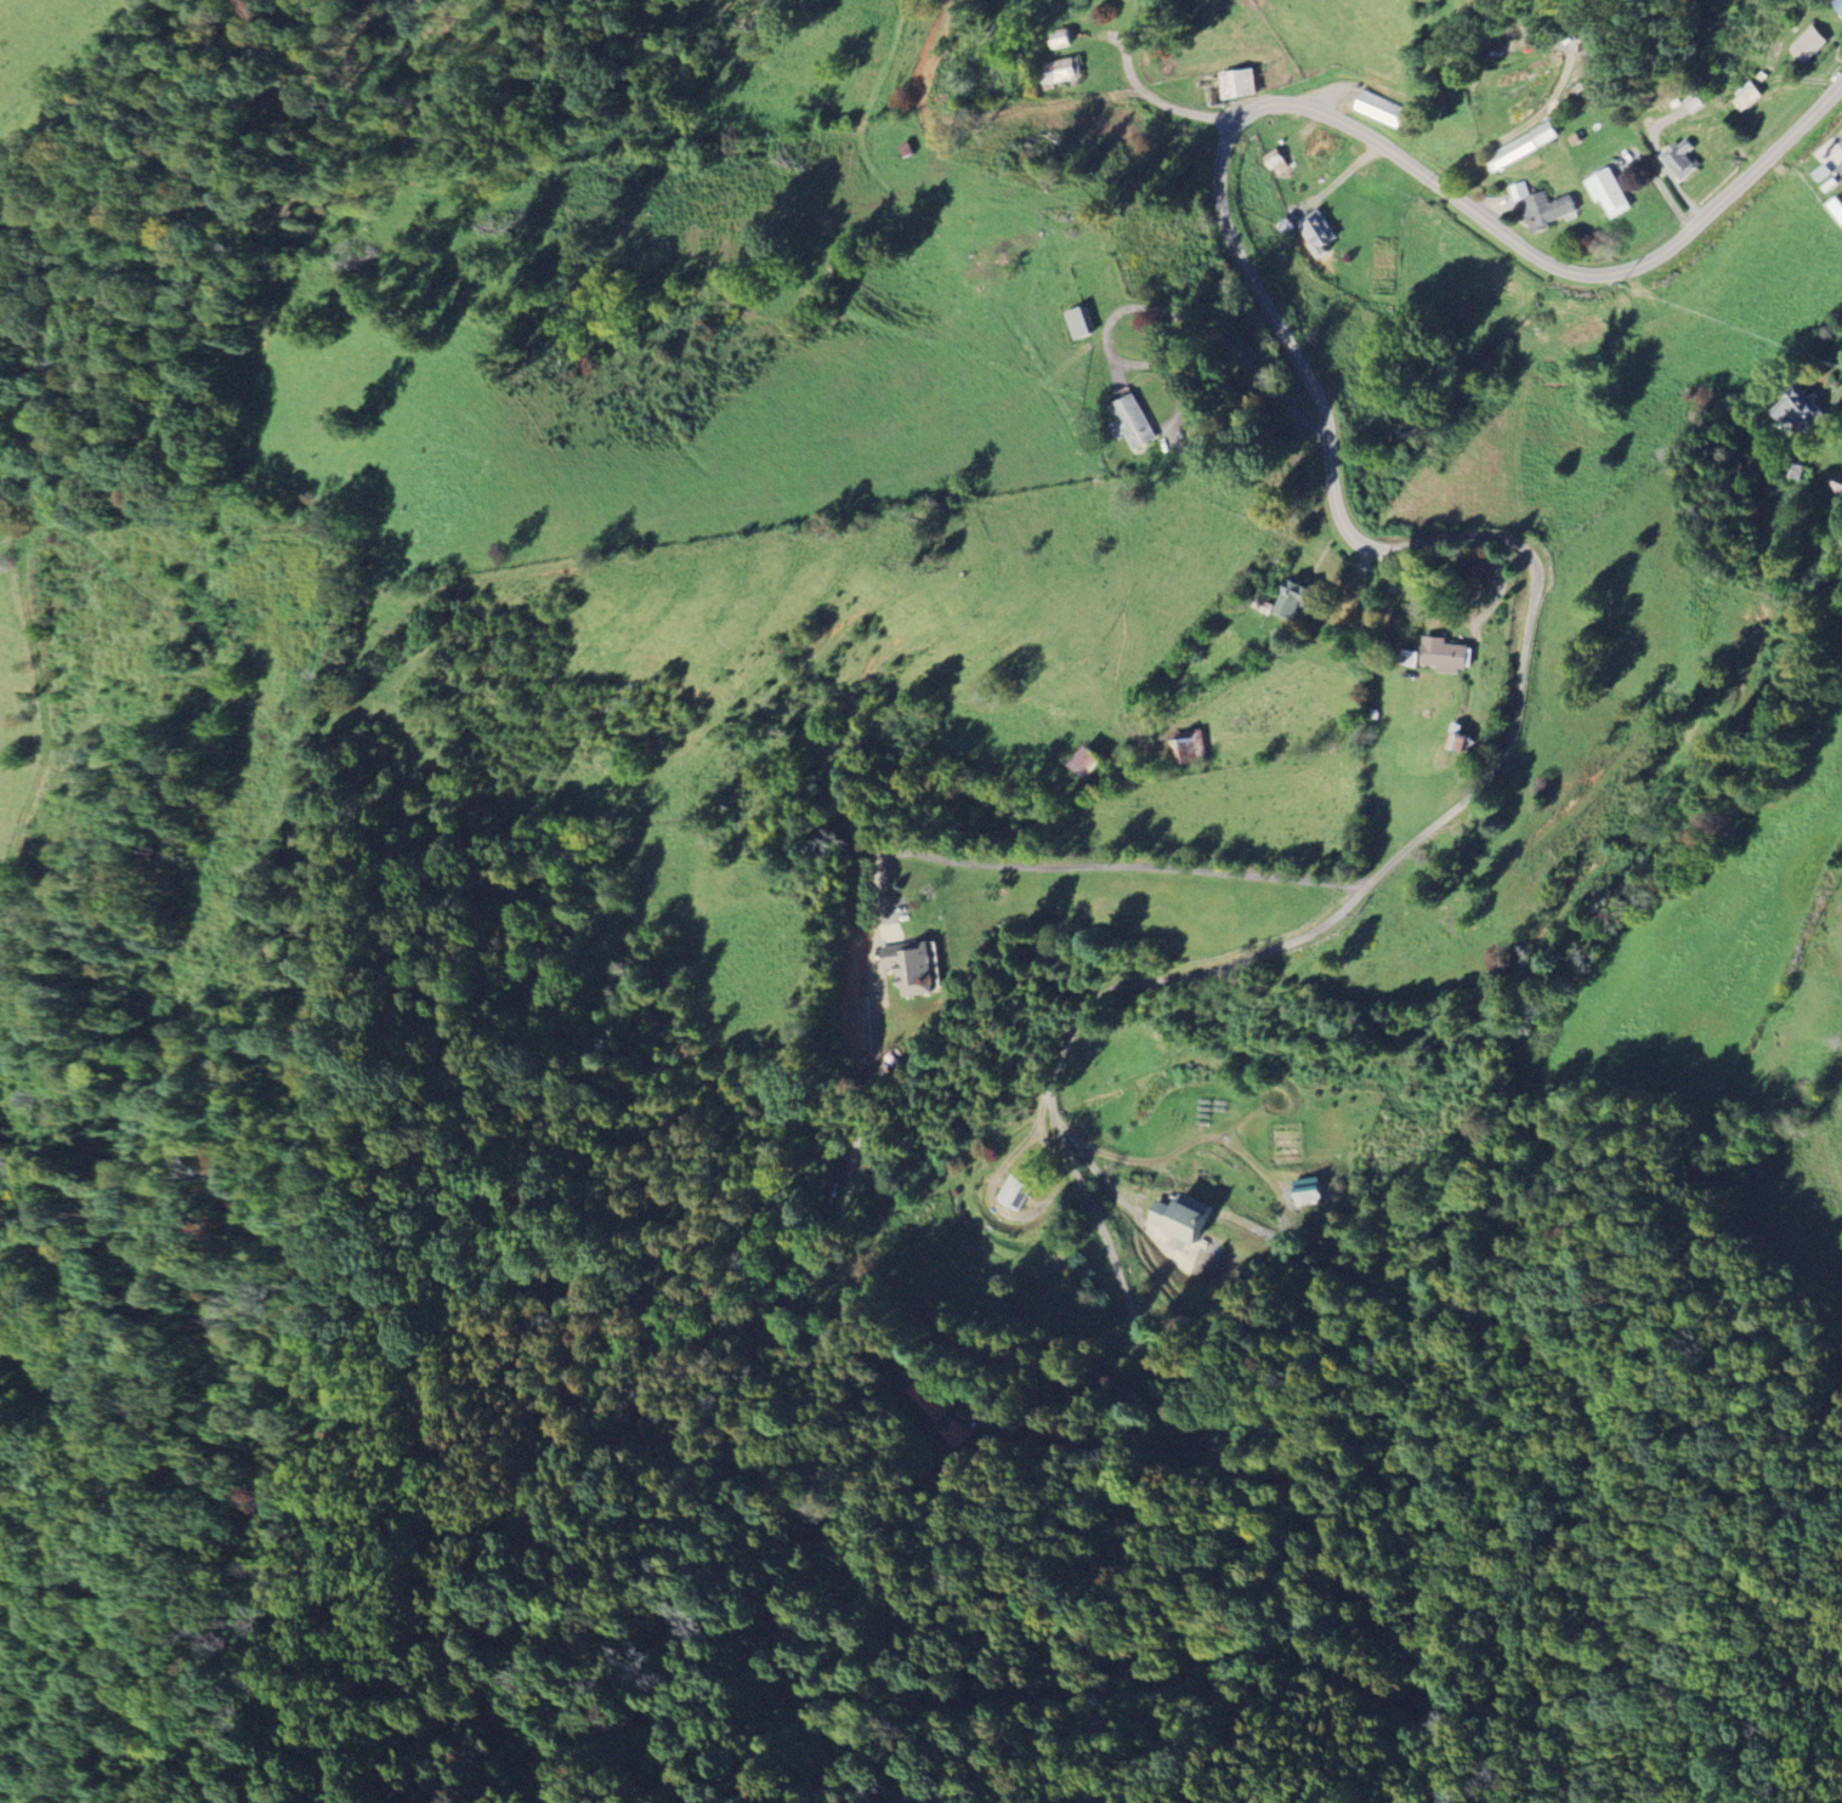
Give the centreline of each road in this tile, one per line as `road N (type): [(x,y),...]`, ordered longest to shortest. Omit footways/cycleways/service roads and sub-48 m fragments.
road 1 (residential): [(1047,1101),(1096,1008),(1123,990),(1196,982),(1287,951),(1341,919),(1502,770),(1519,714),(1538,566),(1521,548),(1447,539),(1371,550),(1344,523),(1326,404),(1230,240),(1224,154),(1239,125),(1291,104),(1342,121),(1538,261),(1580,277),(1622,276),(1665,259),(1841,90)]
road 2 (residential): [(1239,125),(1150,101),(1128,75),(1130,41),(1170,0)]

